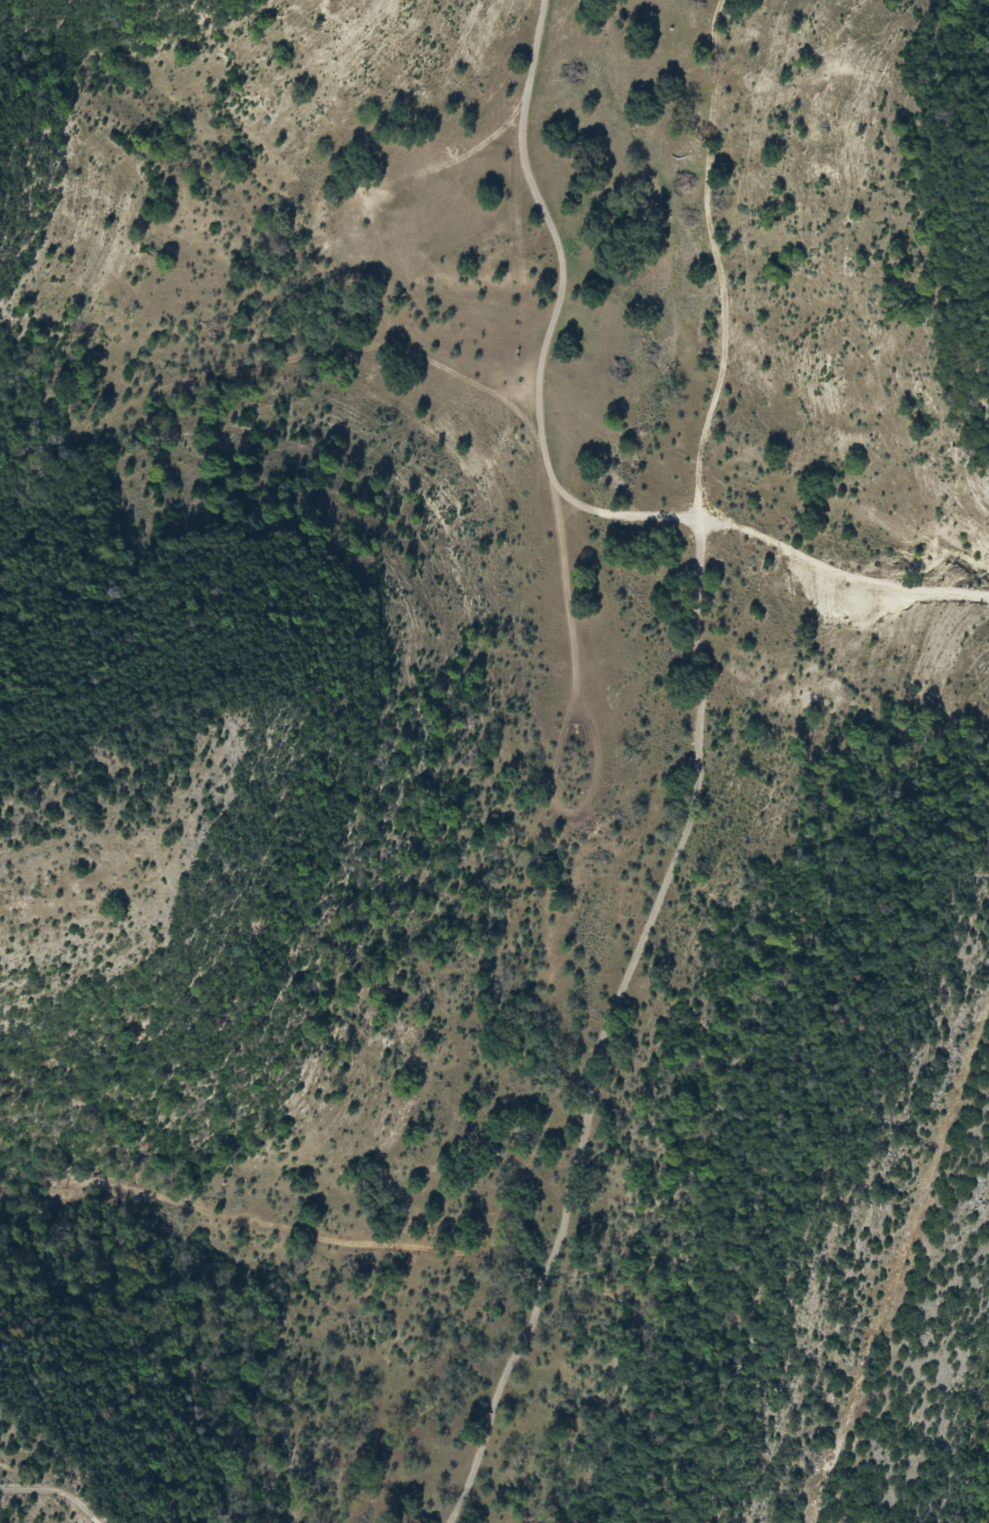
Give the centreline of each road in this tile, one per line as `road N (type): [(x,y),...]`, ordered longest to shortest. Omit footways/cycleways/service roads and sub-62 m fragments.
road 1 (track): [(550,0),(527,123),(532,166),(566,232),(574,276),(548,367),(550,441),(569,487),(617,514),(715,506),(870,566),(988,584)]

